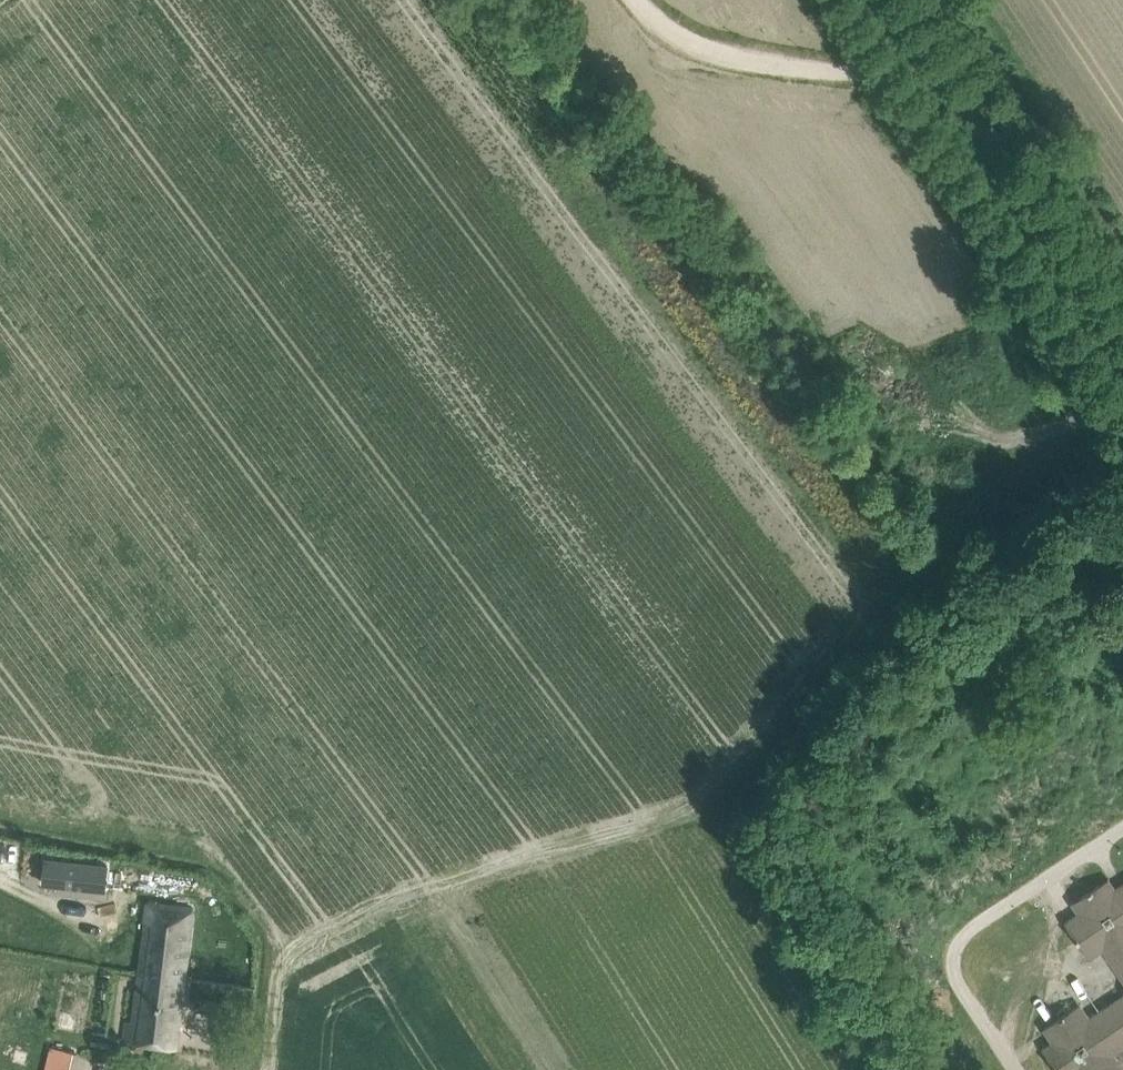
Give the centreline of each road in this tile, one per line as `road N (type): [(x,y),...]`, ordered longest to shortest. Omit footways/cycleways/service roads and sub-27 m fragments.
road 1 (unclassified): [(1122,355),(886,0)]
road 2 (track): [(637,0),(660,29),(706,51),(858,71),(931,68)]

